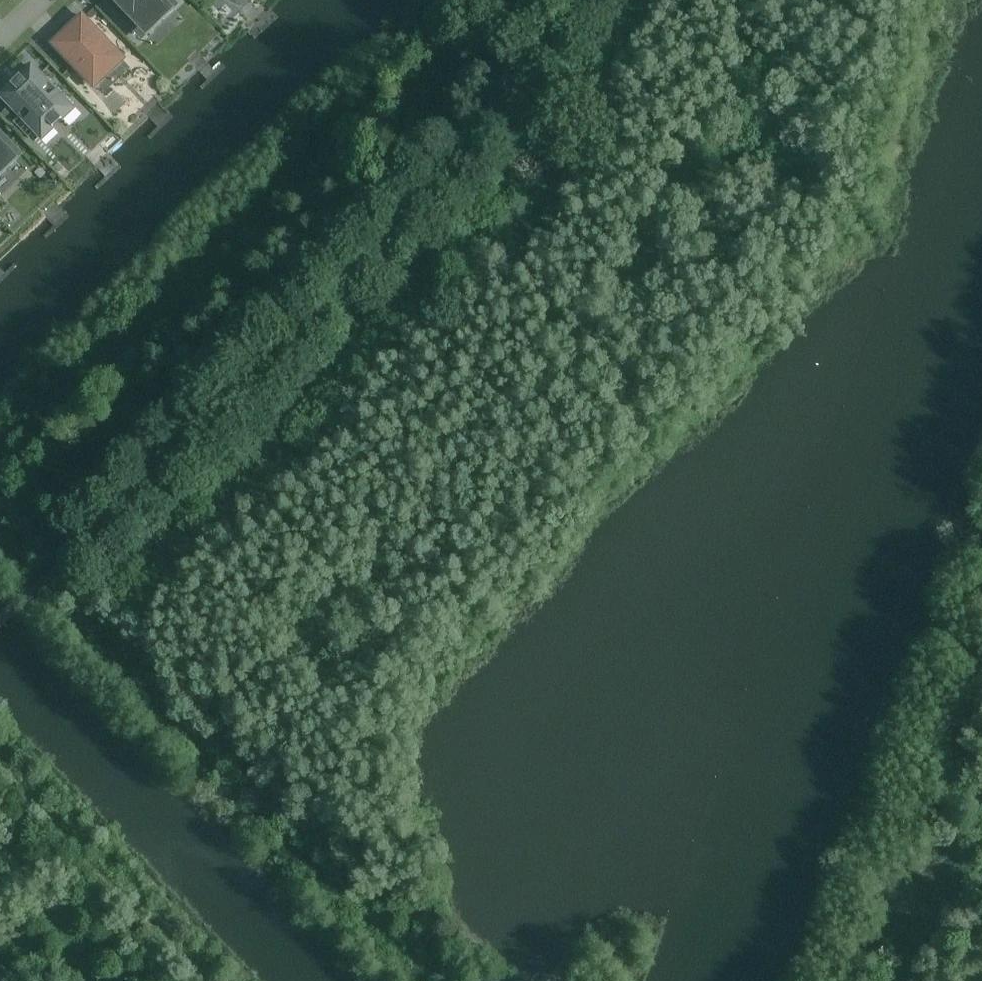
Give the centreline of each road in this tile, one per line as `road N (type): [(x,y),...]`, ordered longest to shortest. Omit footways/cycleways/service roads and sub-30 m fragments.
road 1 (unclassified): [(33,590),(364,259),(582,0)]

